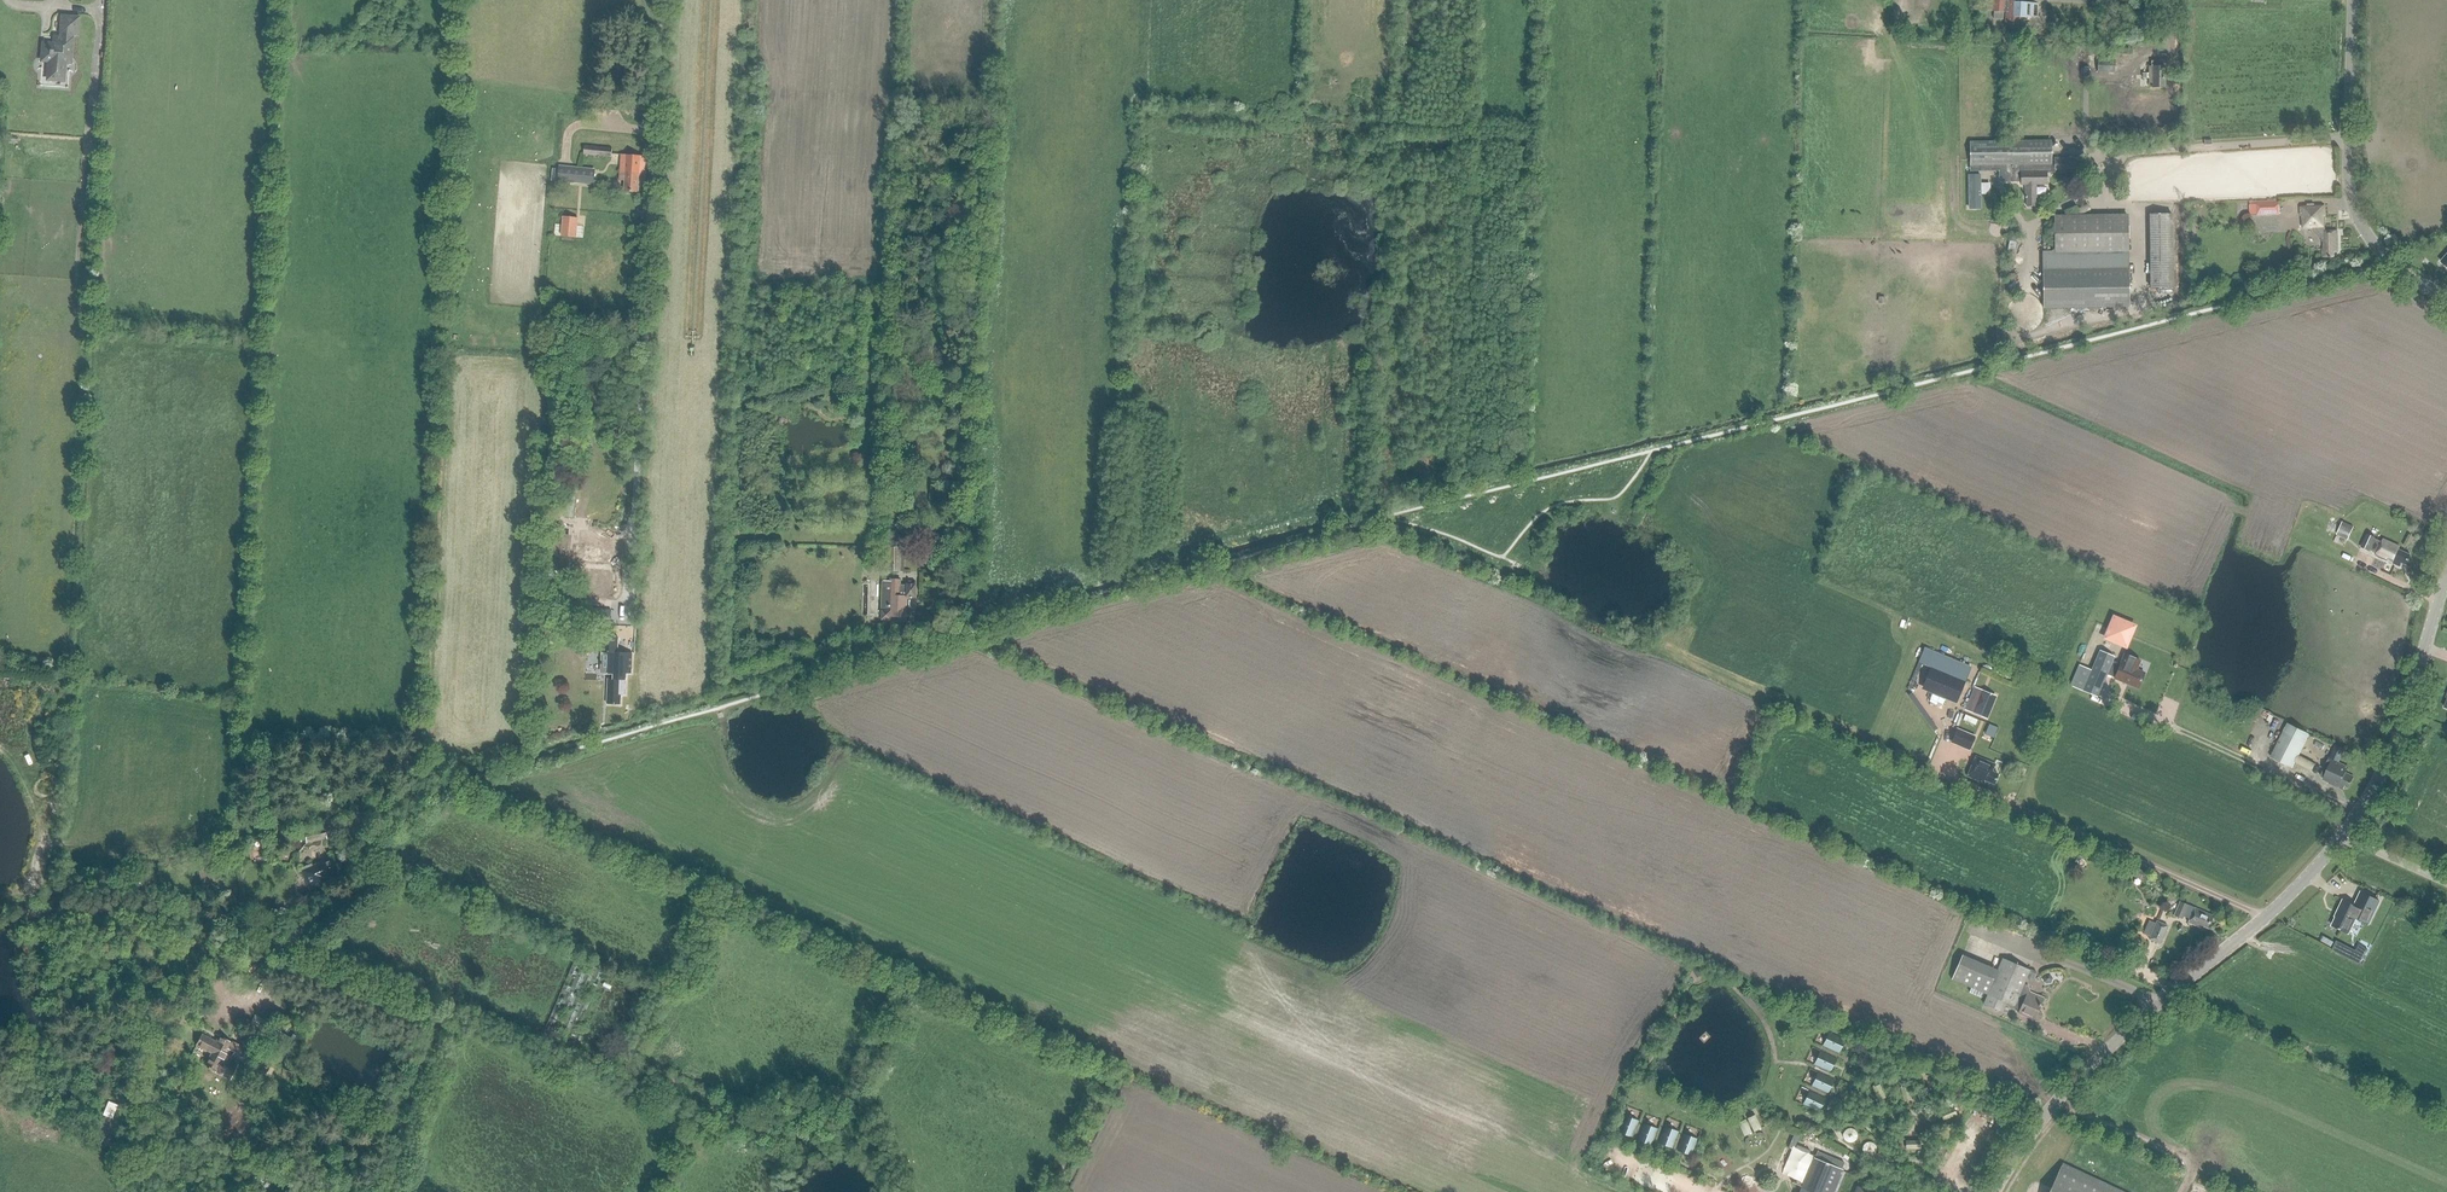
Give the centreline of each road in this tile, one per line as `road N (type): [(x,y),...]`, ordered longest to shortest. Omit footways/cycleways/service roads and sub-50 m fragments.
road 1 (tertiary): [(1993,1191),(2071,1084),(2280,905),(2351,824),(2396,738),(2446,576)]
road 2 (unclassified): [(377,1191),(432,1020),(278,944)]
road 3 (unclassified): [(2446,296),(2390,262),(2350,201),(2352,0)]
road 4 (track): [(114,1148),(157,1044),(184,1003),(278,944)]
road 5 (residential): [(370,813),(355,823),(365,884),(278,944)]
road 6 (track): [(355,823),(349,803),(234,832)]

